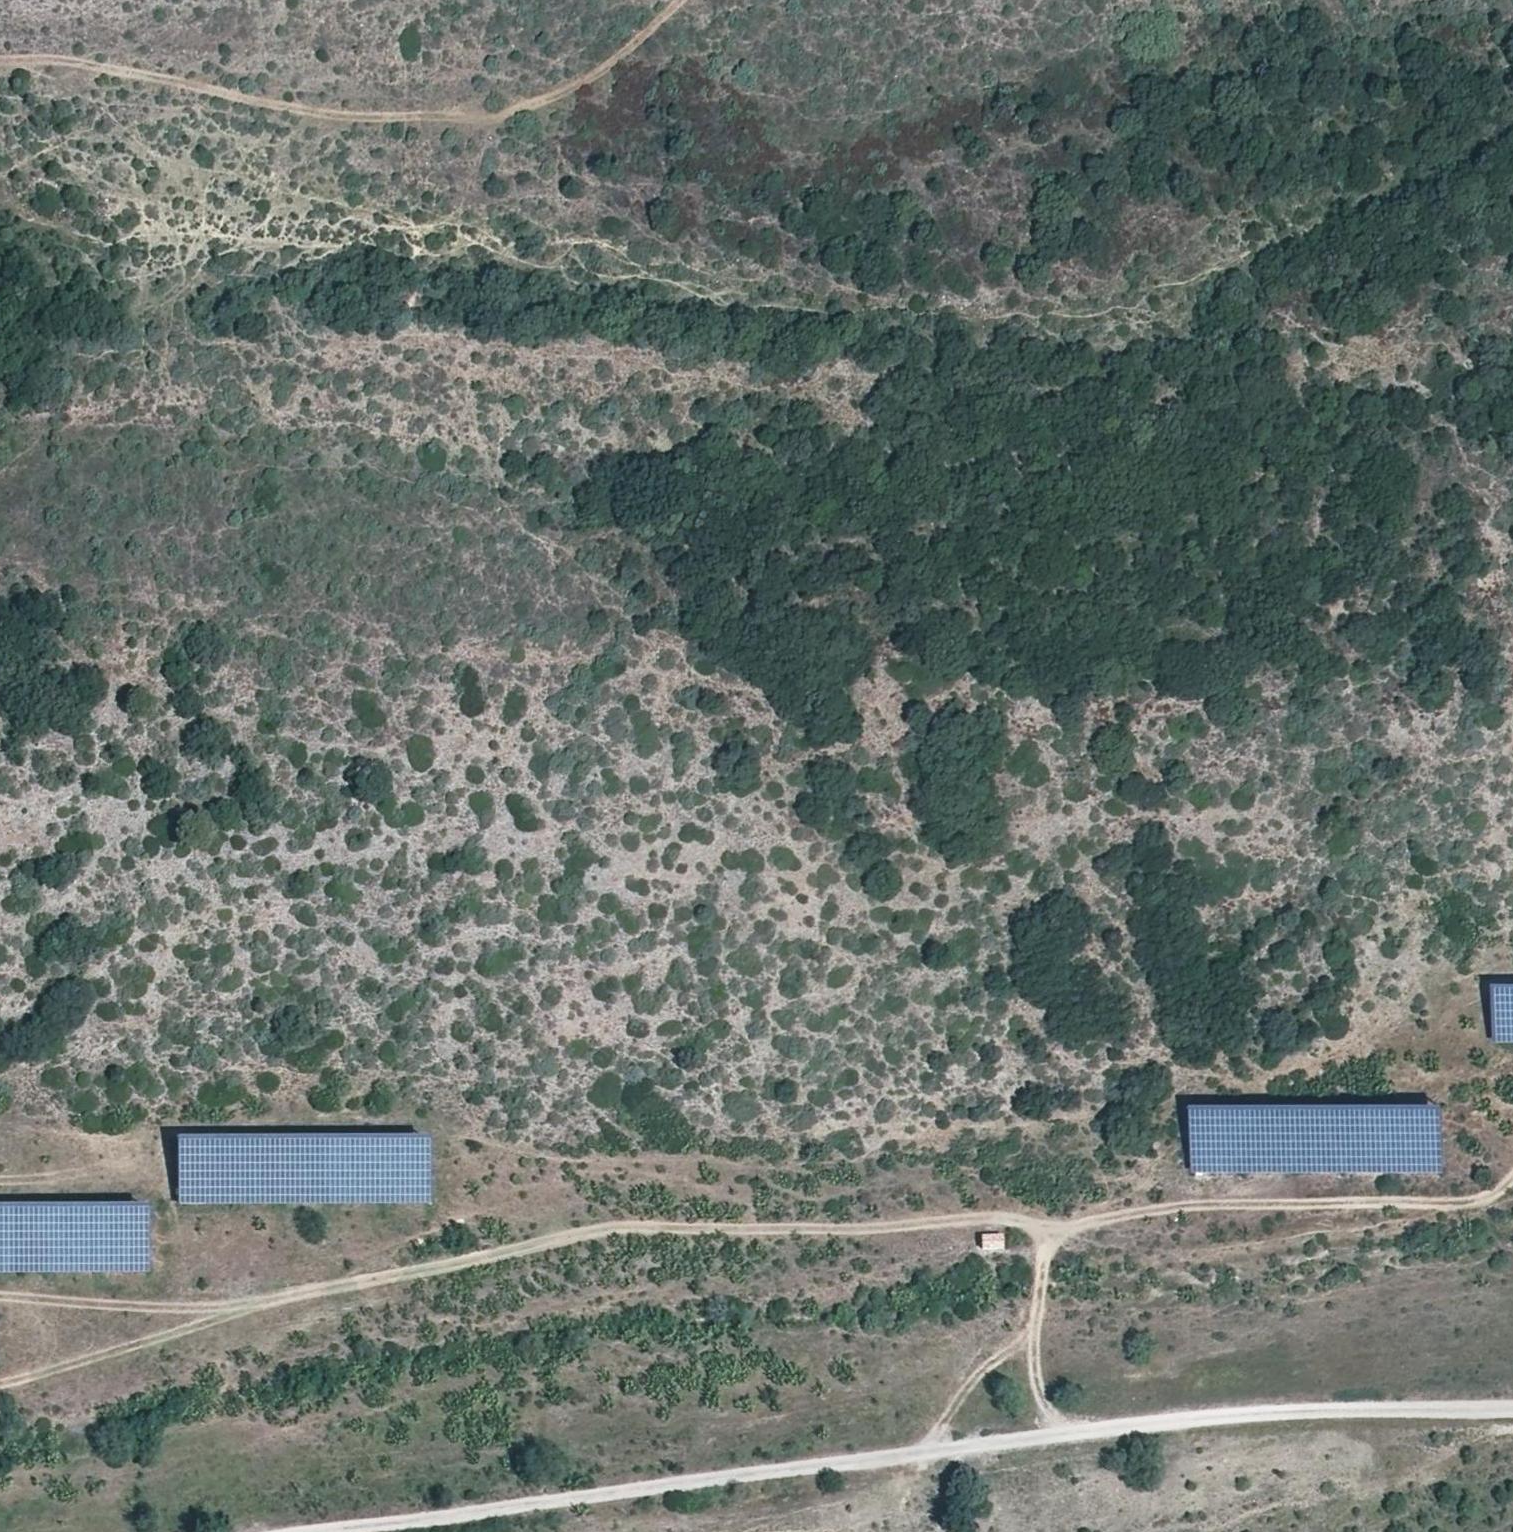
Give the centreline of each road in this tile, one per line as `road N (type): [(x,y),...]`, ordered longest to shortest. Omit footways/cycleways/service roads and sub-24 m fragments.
road 1 (track): [(1512,1406),(1307,1411),(330,1531)]
road 2 (track): [(0,70),(75,70),(316,122),(562,101),(667,0)]

